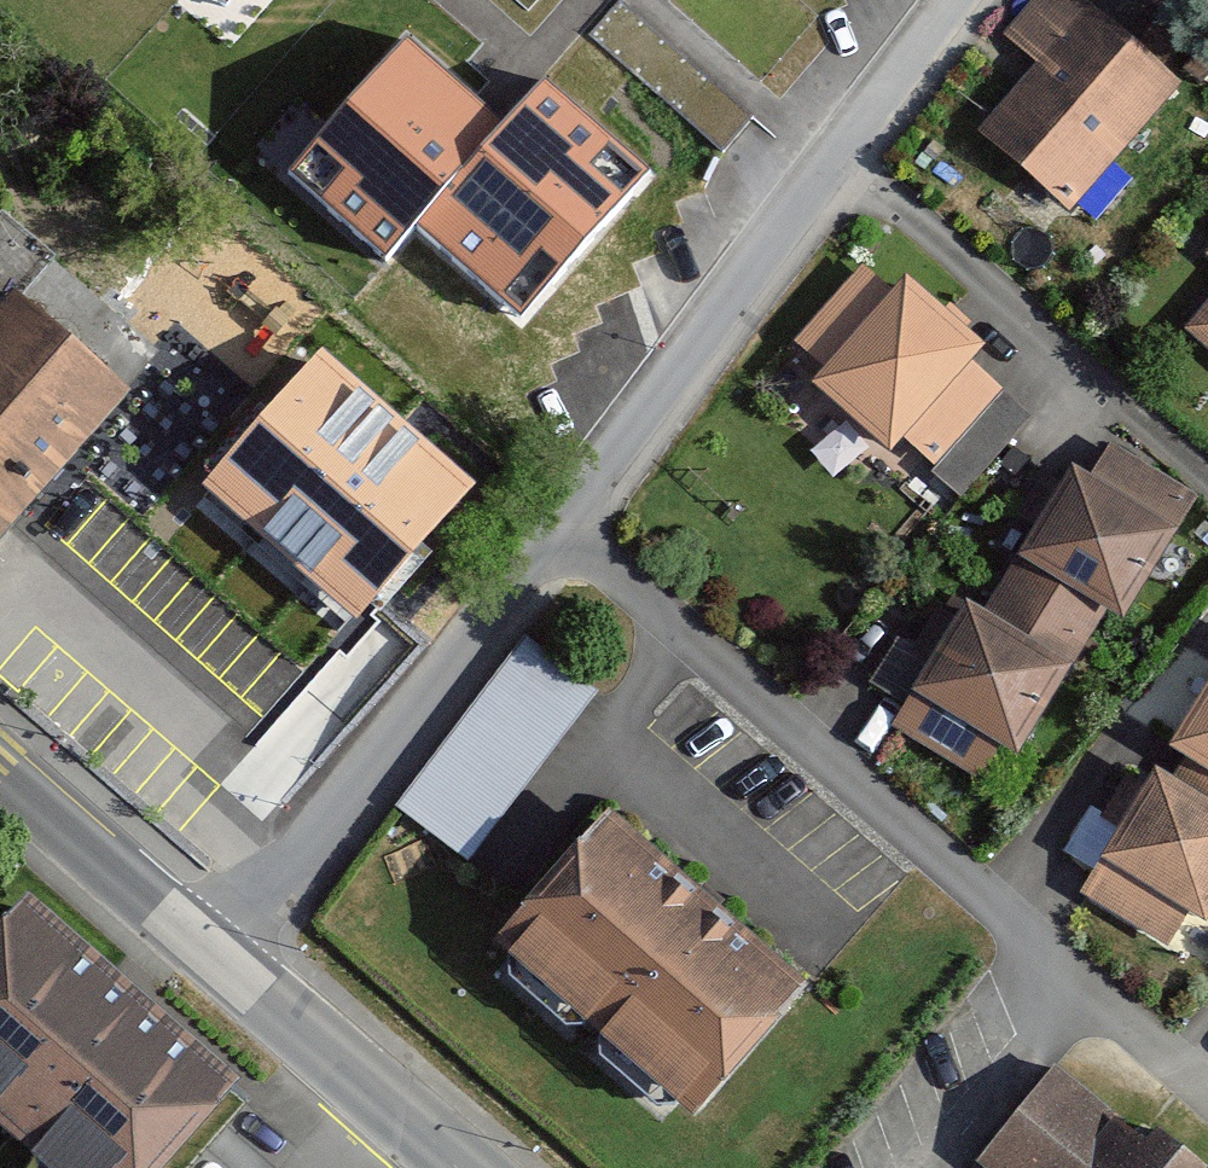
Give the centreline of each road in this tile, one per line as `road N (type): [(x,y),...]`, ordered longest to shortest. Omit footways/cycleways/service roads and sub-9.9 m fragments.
road 1 (residential): [(962,0),(330,820),(208,956)]
road 2 (secondary): [(208,956),(463,1167)]
road 3 (secondary): [(0,779),(208,956)]

